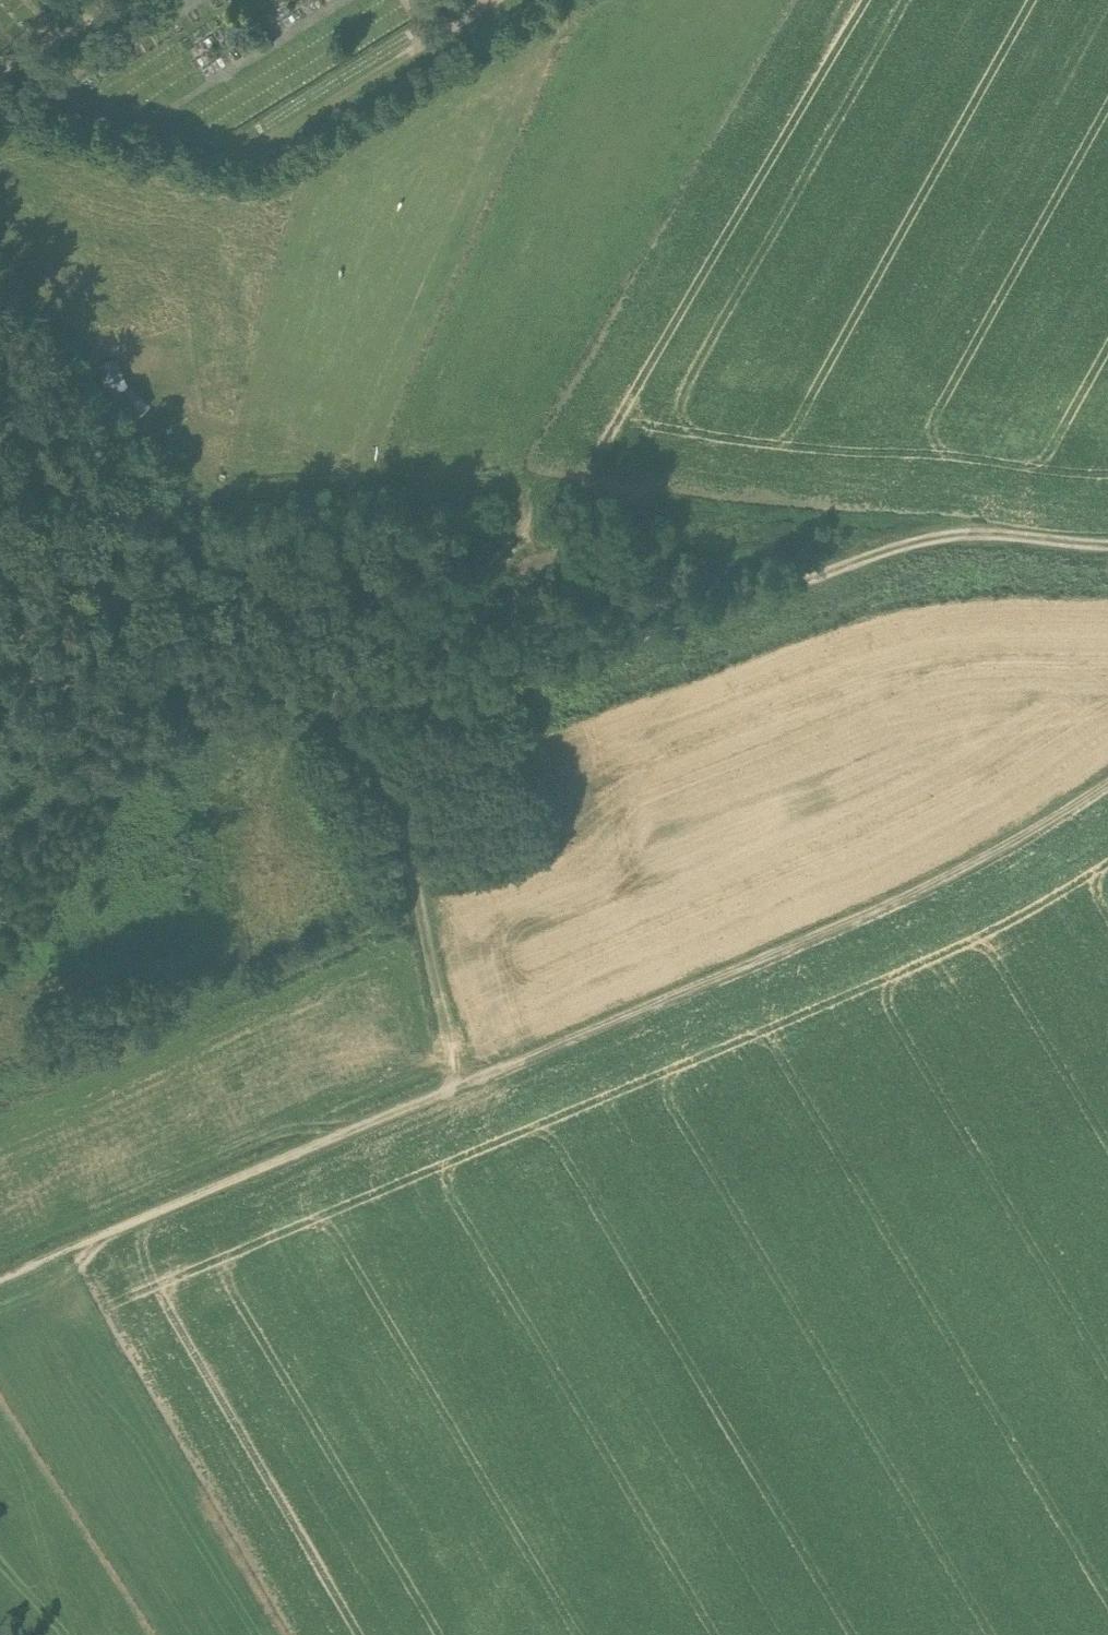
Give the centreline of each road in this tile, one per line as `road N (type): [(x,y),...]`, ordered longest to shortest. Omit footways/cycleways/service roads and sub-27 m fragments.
road 1 (track): [(1107,789),(1011,849),(780,957),(0,1281)]
road 2 (track): [(1107,543),(983,535),(822,564),(661,626),(482,673),(0,664)]
road 3 (track): [(329,669),(378,768),(468,1088)]
road 4 (track): [(417,673),(515,520),(523,477)]

